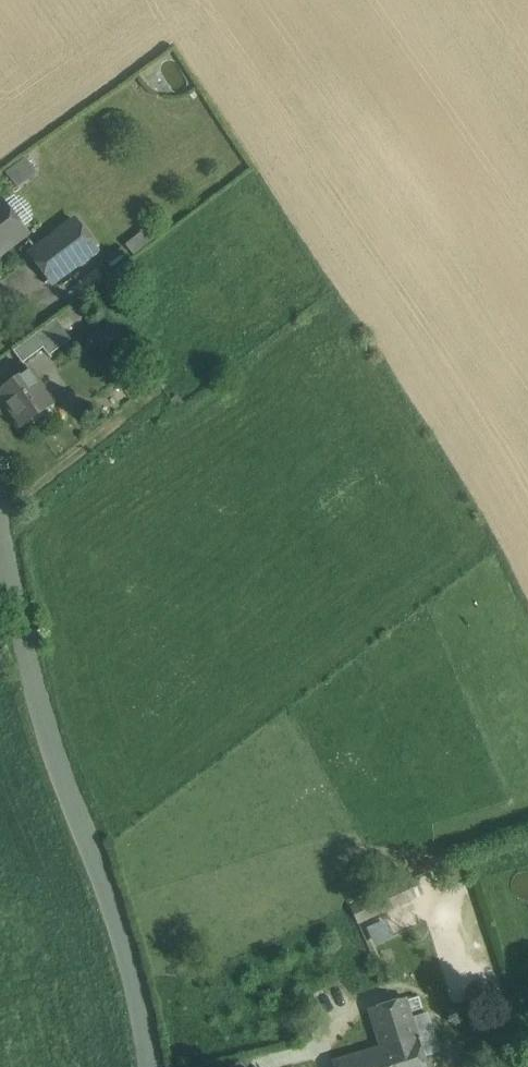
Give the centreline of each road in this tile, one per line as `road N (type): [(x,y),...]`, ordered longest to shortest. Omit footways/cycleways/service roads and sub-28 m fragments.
road 1 (tertiary): [(150,1066),(103,880),(53,758),(0,534)]

